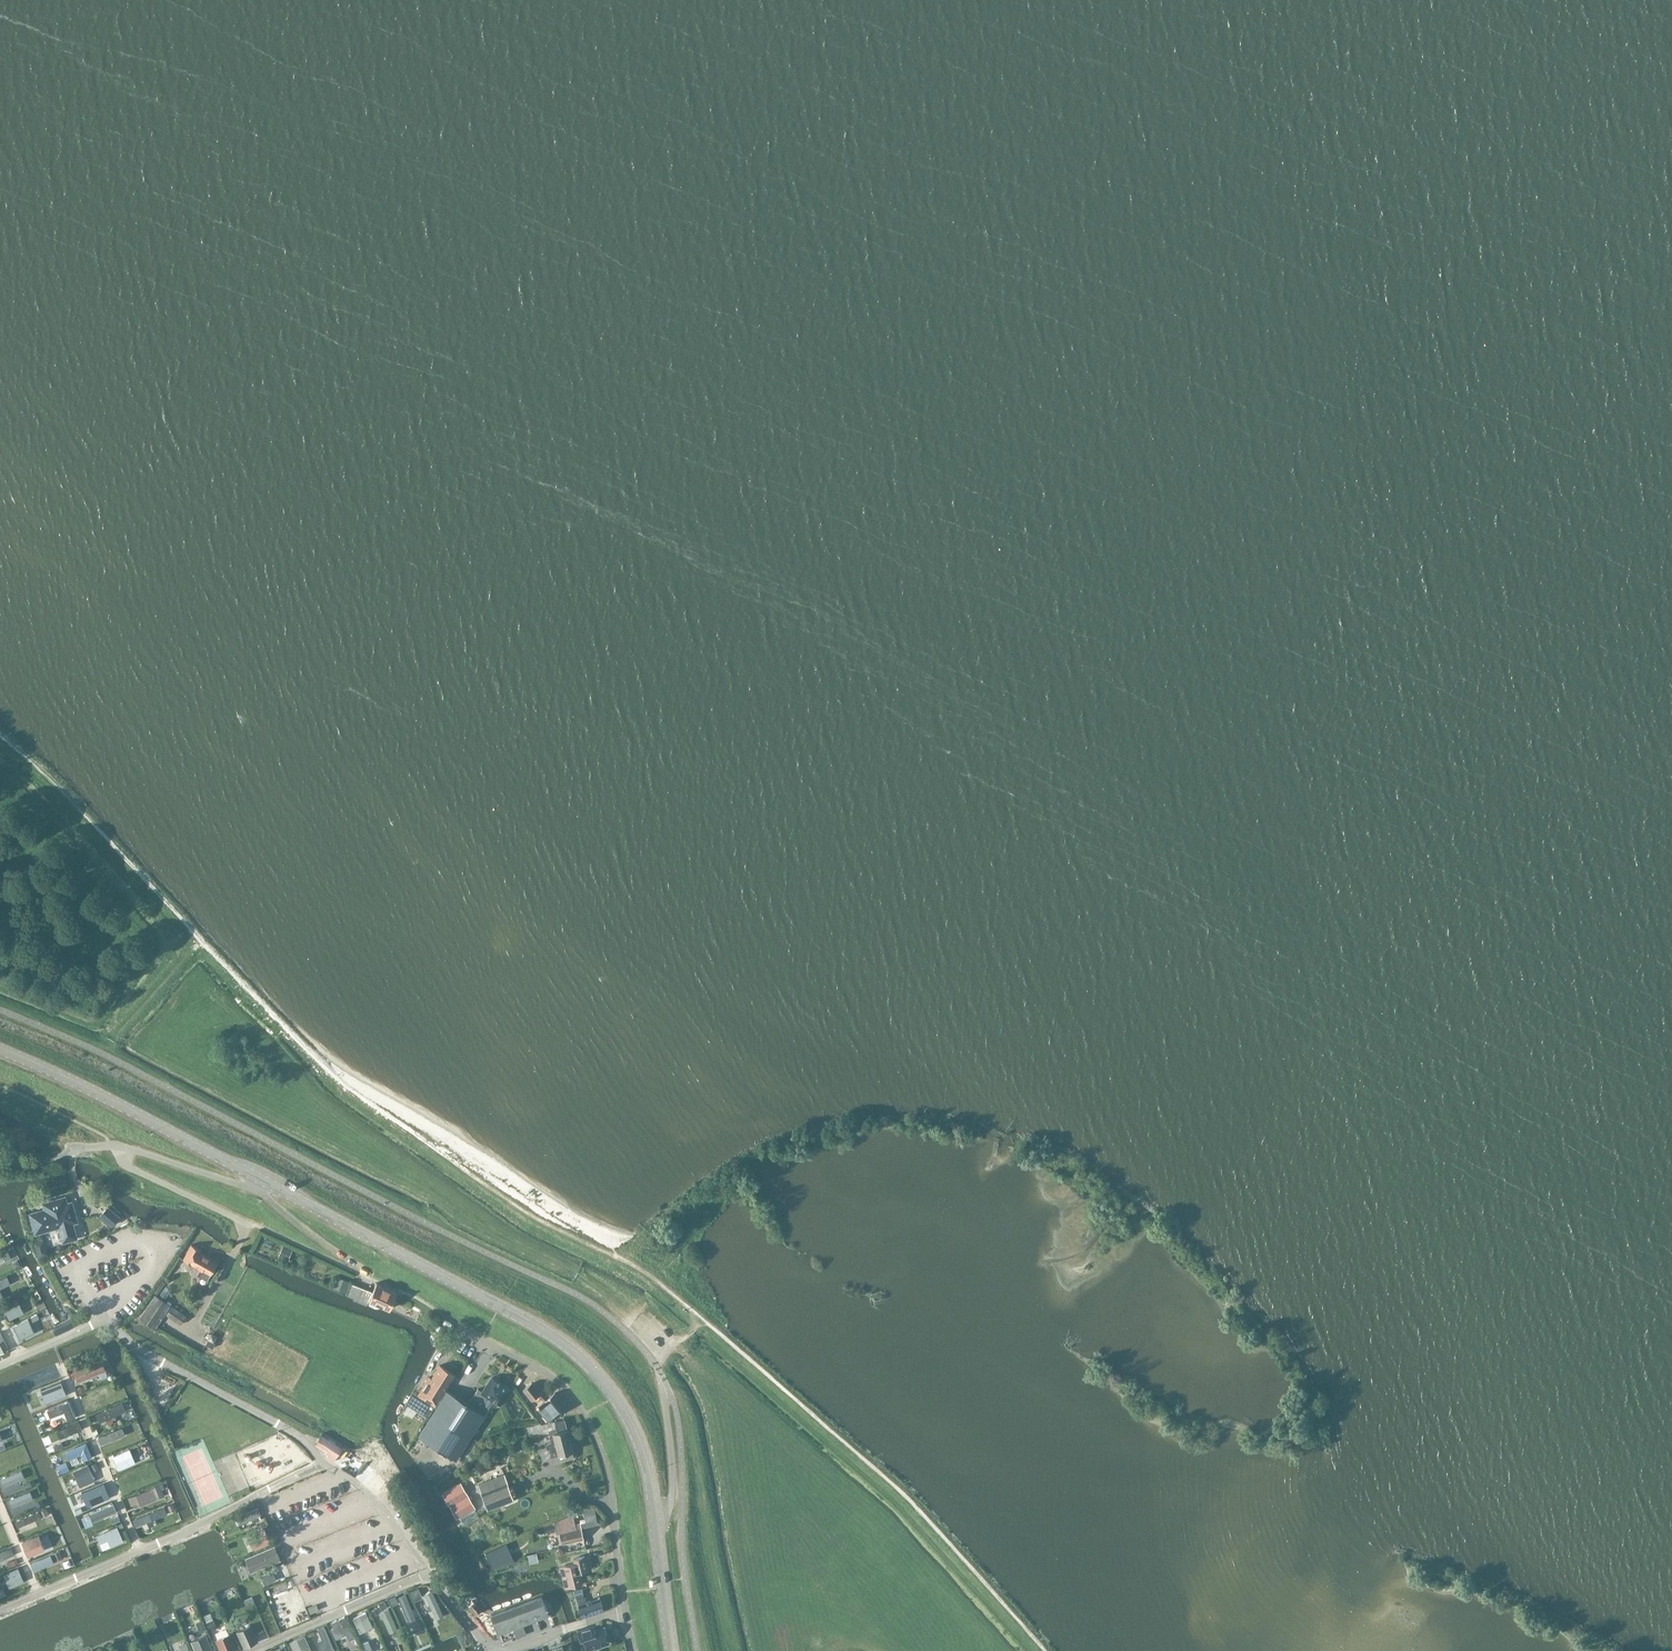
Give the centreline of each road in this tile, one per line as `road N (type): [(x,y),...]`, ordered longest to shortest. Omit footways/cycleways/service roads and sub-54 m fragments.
road 1 (tertiary): [(656,1523),(628,1420),(599,1377),(558,1340),(0,1050)]
road 2 (residential): [(324,1464),(284,1426),(134,1346),(104,1320),(21,1357)]
road 3 (residential): [(463,1331),(555,1379),(578,1405),(610,1484),(624,1613)]
road 4 (residential): [(139,1551),(324,1464)]
road 5 (residential): [(250,1650),(429,1573)]
road 6 (residential): [(69,1381),(139,1551)]
road 7 (unclassified): [(656,1523),(673,1484),(656,1367)]
road 8 (residential): [(324,1464),(368,1494),(429,1573)]
road 9 (tertiary): [(671,1650),(656,1523)]

